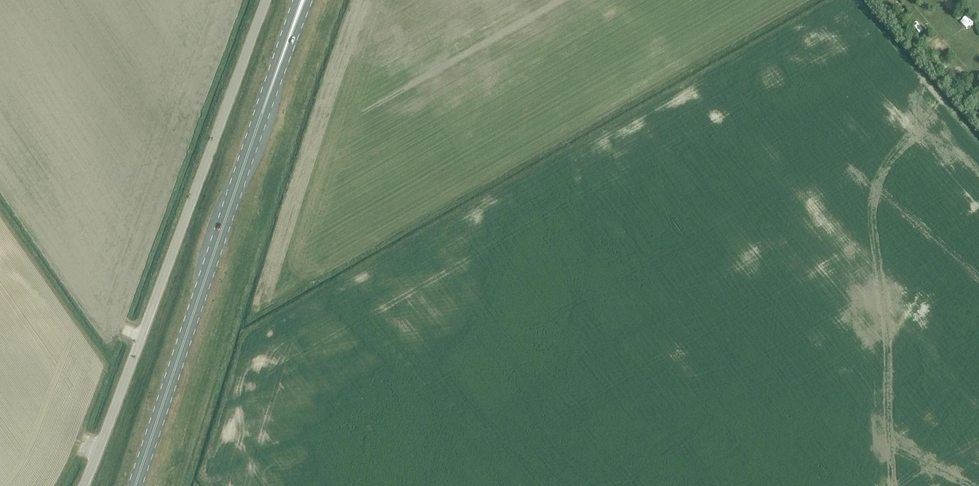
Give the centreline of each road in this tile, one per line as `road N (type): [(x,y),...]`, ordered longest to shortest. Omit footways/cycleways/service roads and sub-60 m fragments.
road 1 (unclassified): [(269,0),(84,485)]
road 2 (primary): [(135,485),(261,115)]
road 3 (primary): [(261,115),(309,0)]
road 4 (primary): [(297,0),(261,115)]

